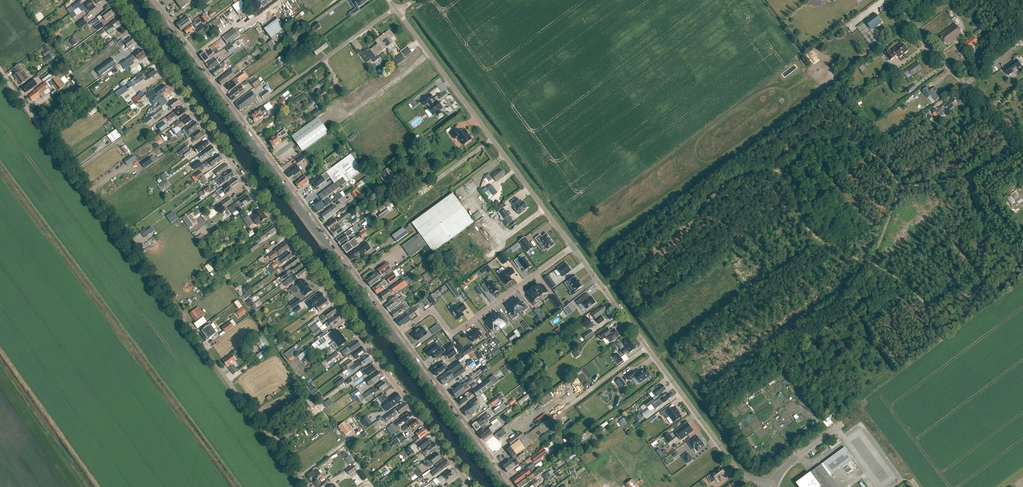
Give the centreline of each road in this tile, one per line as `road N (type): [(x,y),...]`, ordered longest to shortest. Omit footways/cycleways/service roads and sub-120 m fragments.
road 1 (unclassified): [(471,486),(112,0)]
road 2 (unclassified): [(0,70),(308,486)]
road 3 (unclassified): [(771,483),(739,471),(573,248)]
road 4 (unclassified): [(573,248),(396,9)]
road 5 (secondary): [(395,337),(235,124)]
road 6 (residential): [(573,248),(452,334),(432,309),(395,337)]
road 7 (unclassified): [(235,124),(396,9)]
road 8 (unclassified): [(1022,143),(923,42),(895,0)]
road 9 (secondary): [(503,486),(395,337)]
road 10 (secondary): [(235,124),(148,0)]

